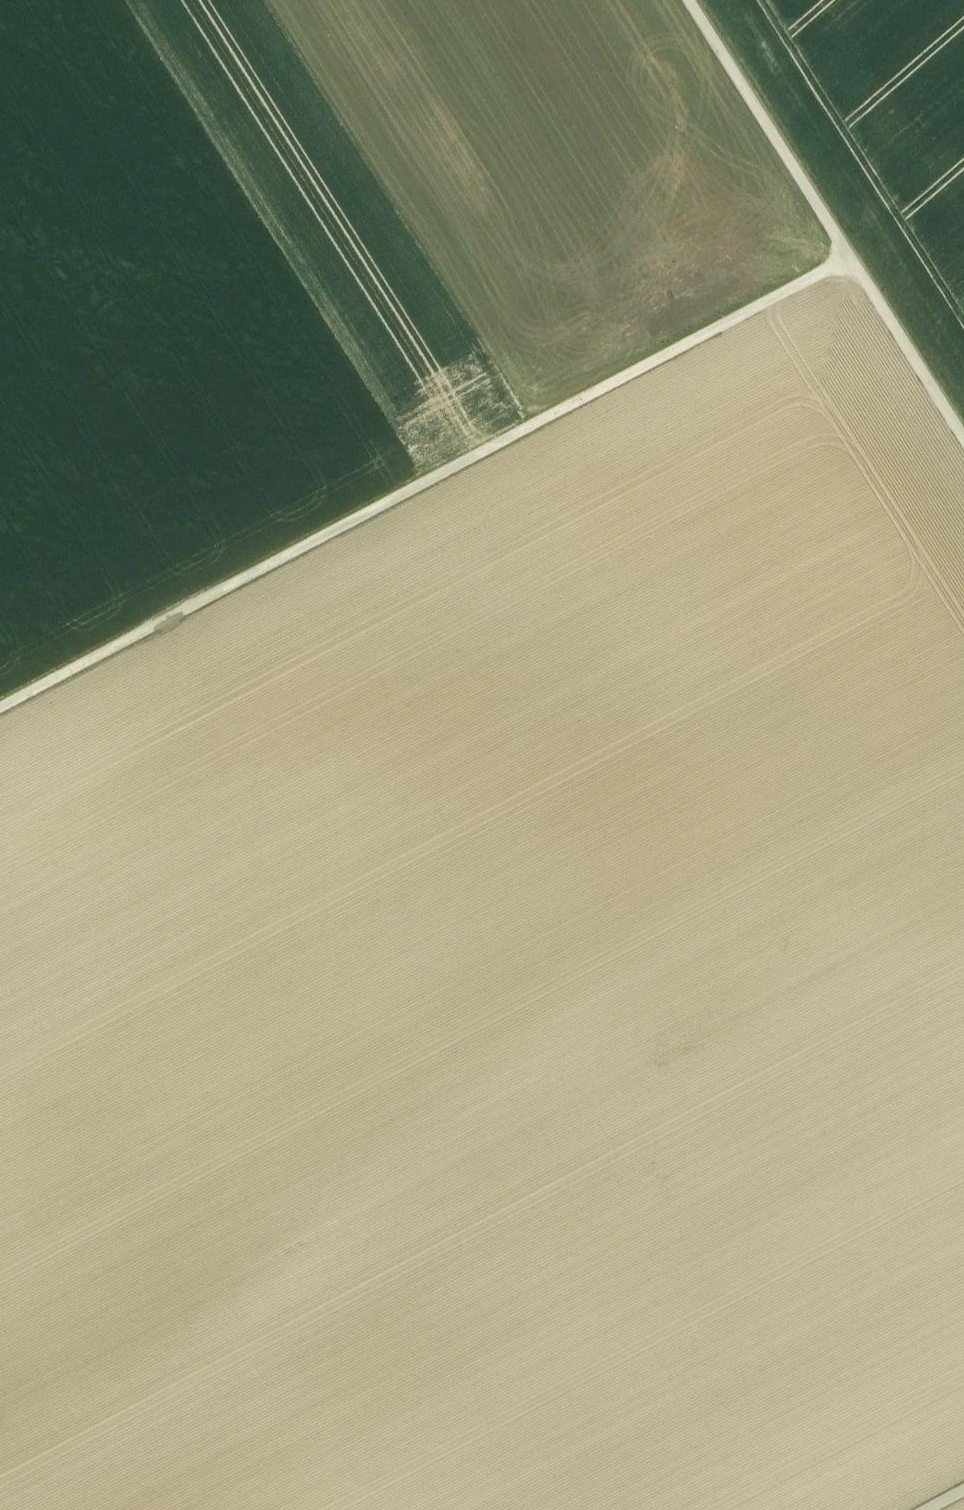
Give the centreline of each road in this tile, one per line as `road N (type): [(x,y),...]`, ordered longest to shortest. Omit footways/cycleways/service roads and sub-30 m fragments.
road 1 (track): [(846,259),(0,707)]
road 2 (track): [(684,0),(963,447)]

